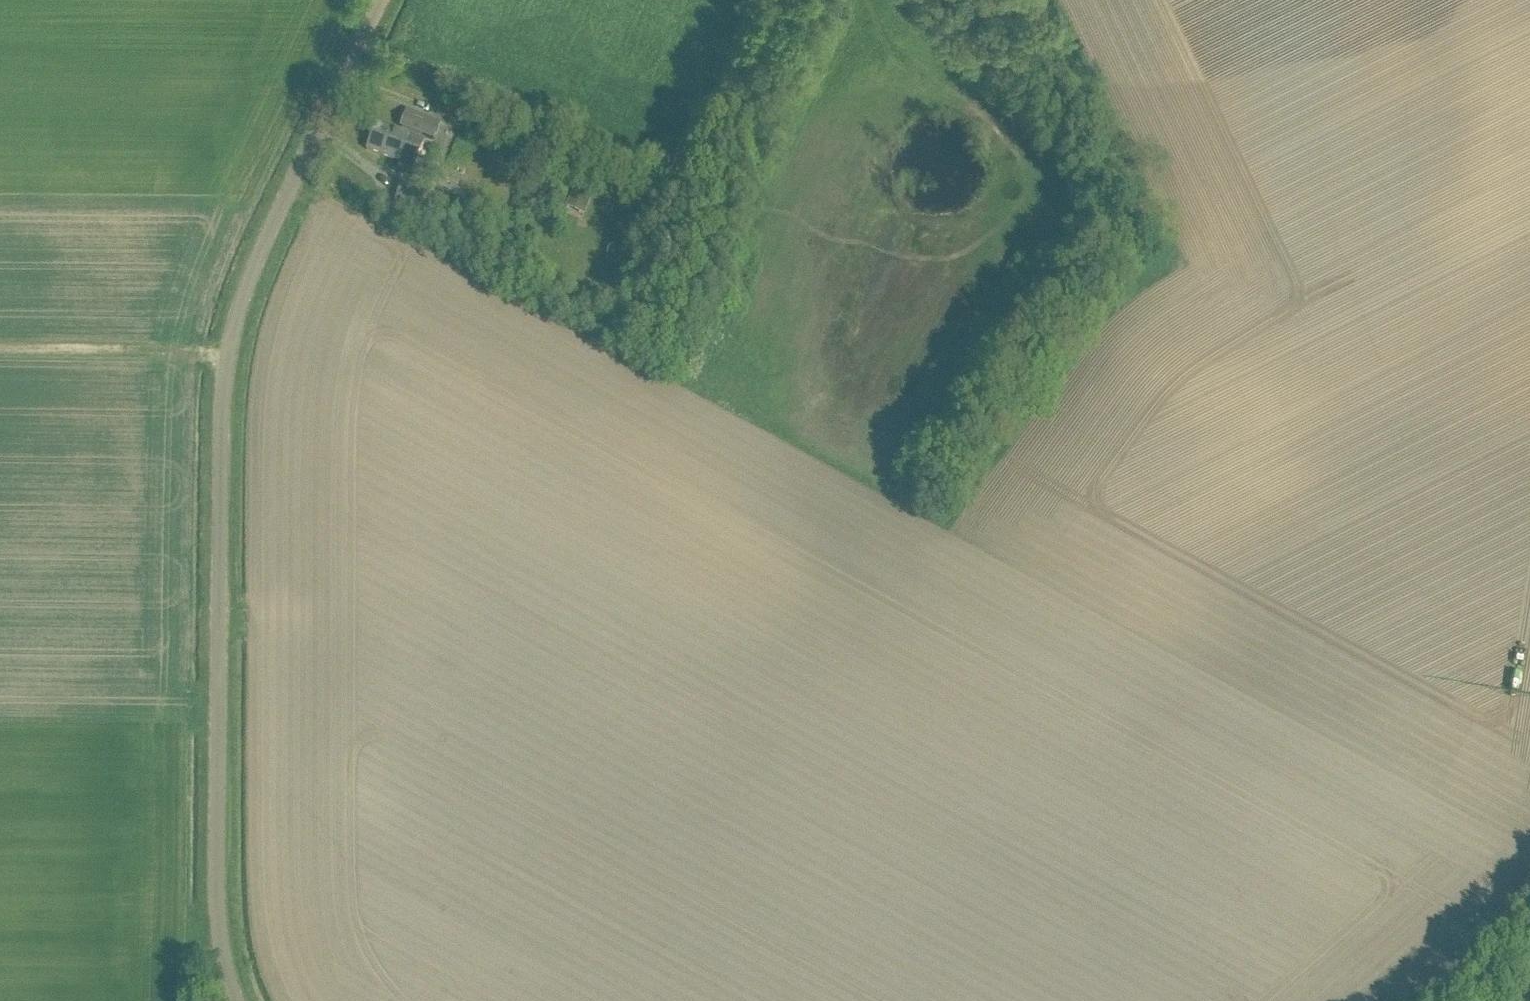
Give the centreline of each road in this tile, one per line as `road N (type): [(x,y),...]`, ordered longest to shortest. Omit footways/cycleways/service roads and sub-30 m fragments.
road 1 (unclassified): [(243,1000),(228,923),(223,816),(222,437),(231,366),(258,267),(384,0)]

